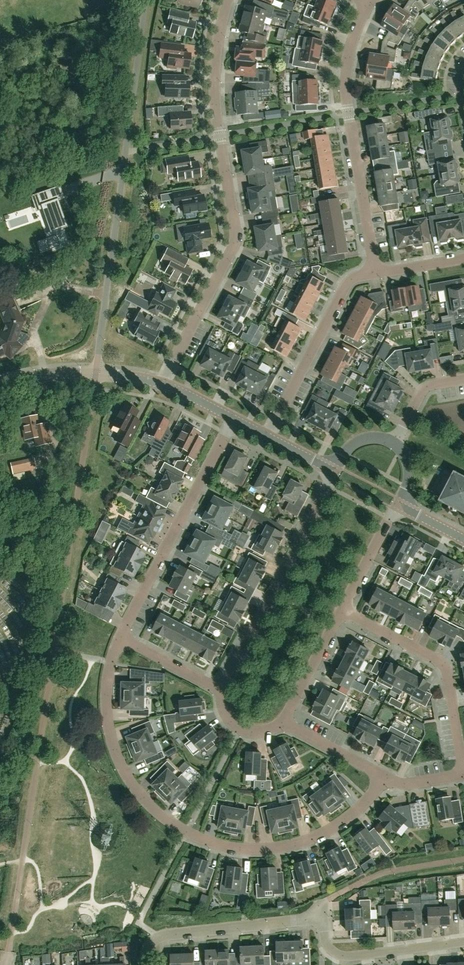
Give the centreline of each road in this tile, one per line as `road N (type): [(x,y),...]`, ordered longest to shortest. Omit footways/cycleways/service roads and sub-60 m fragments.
road 1 (residential): [(385,779),(340,825),(310,841),(253,851),(186,833),(160,814),(121,763),(108,708),(118,638)]
road 2 (residential): [(161,383),(234,249),(215,94),(229,0)]
road 3 (residential): [(96,374),(146,0)]
road 4 (residential): [(371,3),(347,74),(373,273)]
road 5 (residential): [(118,638),(236,419)]
road 6 (residential): [(220,689),(335,472)]
road 7 (residential): [(343,612),(446,668),(463,771)]
road 8 (residential): [(269,437),(350,281),(373,273)]
road 9 (residential): [(143,964),(144,948),(157,936),(322,917)]
road 10 (residential): [(463,943),(345,958),(325,945),(322,917)]
road 11 (residential): [(343,612),(284,723)]
road 12 (residential): [(399,505),(343,612)]

